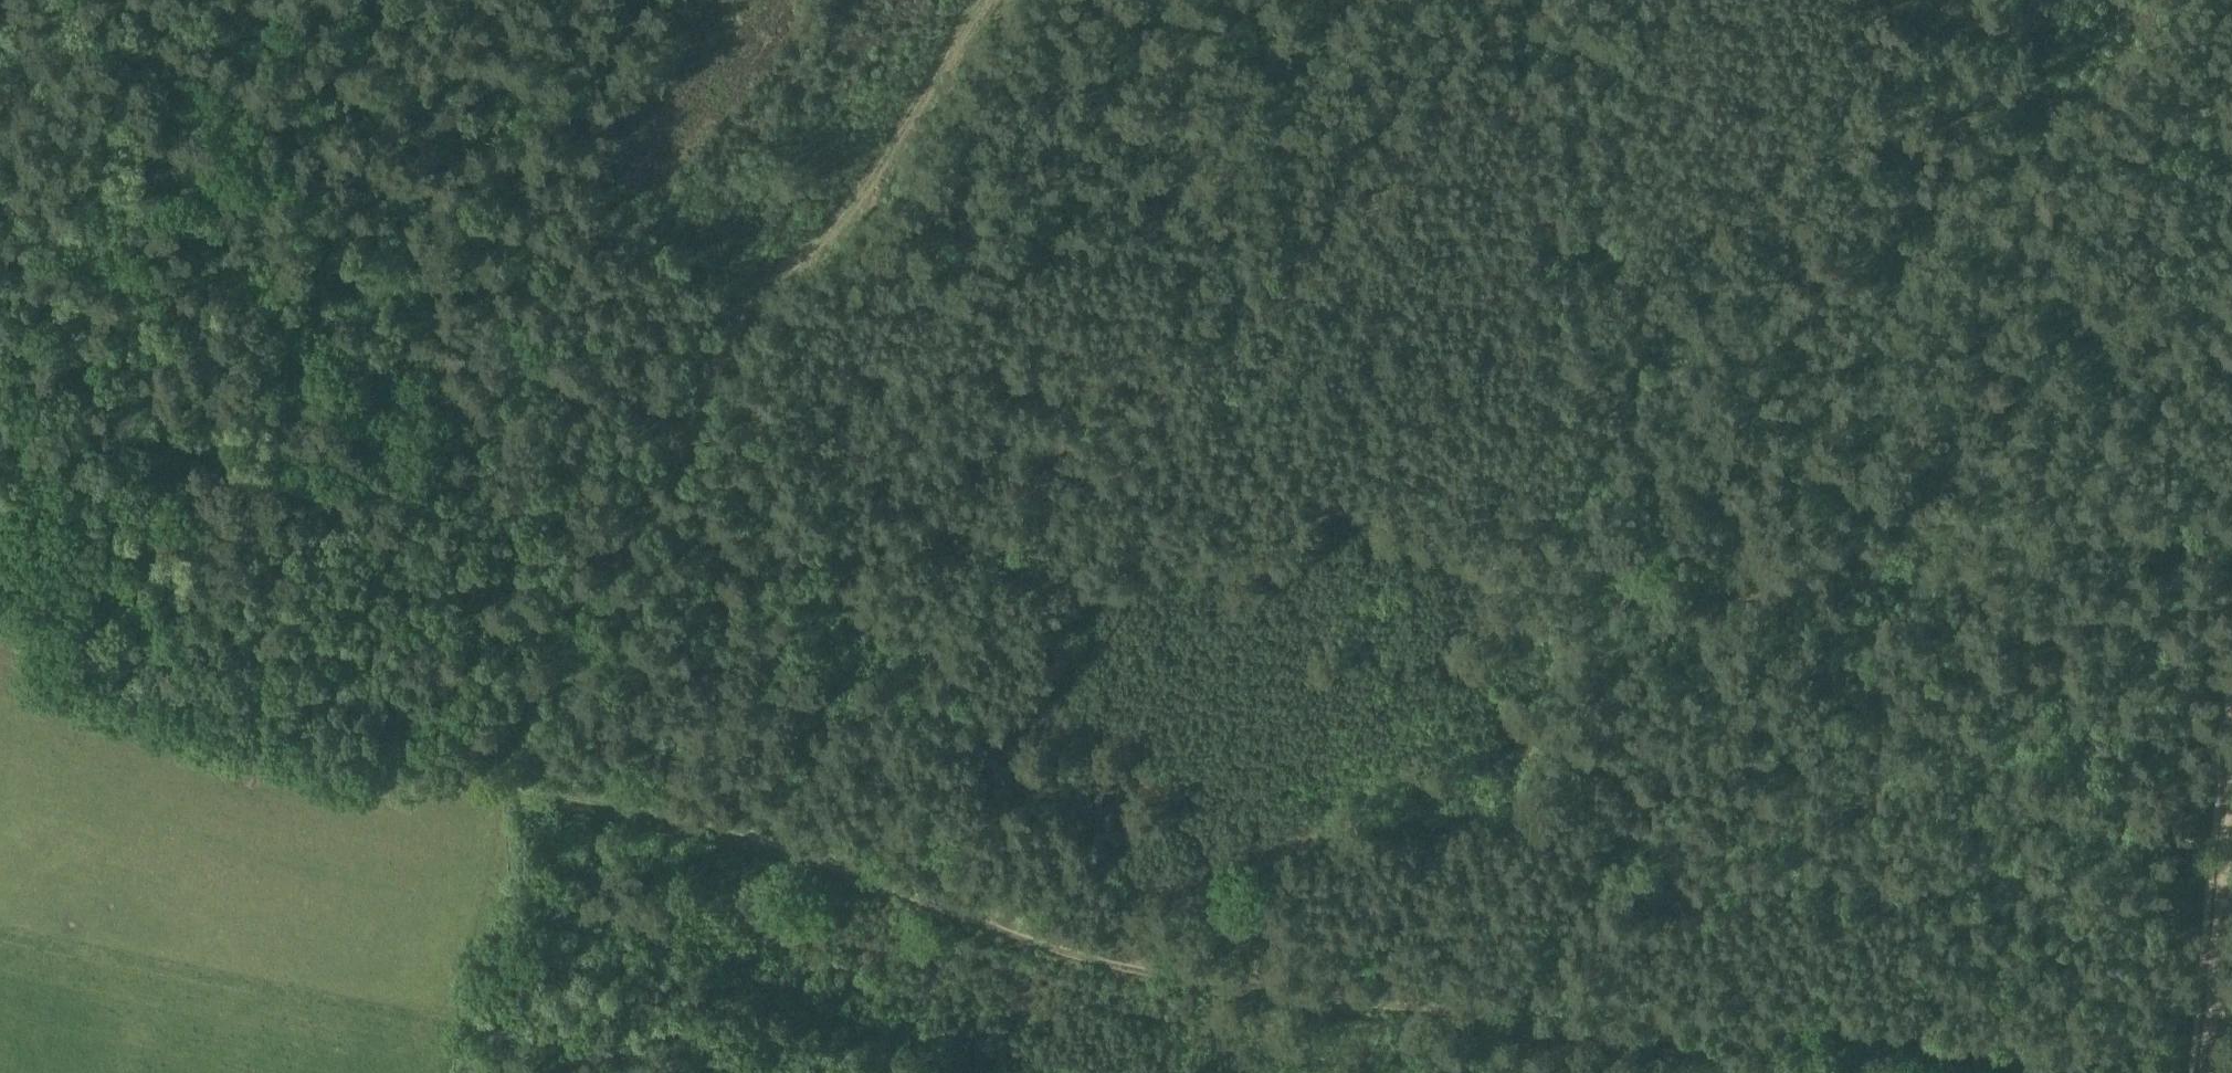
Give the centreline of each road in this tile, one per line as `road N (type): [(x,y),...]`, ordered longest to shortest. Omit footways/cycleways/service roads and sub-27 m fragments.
road 1 (track): [(2038,1072),(1997,1055),(1858,1025),(1666,1038),(1131,970),(1034,944),(739,835),(514,783),(506,742),(564,608),(653,483),(746,309),(838,227),(984,0)]
road 2 (track): [(2231,819),(2207,1072)]

